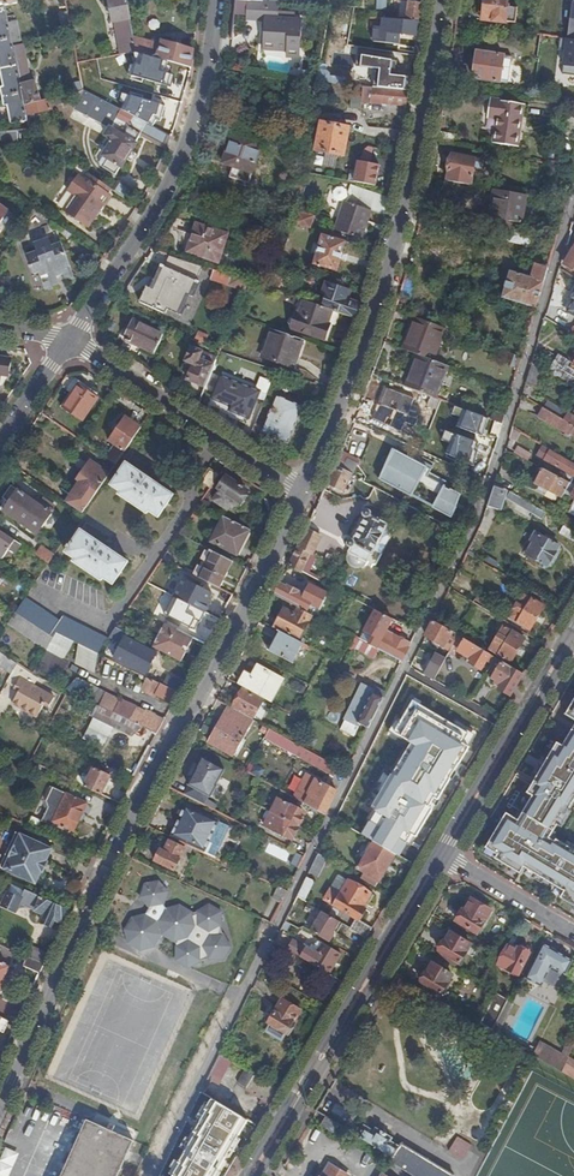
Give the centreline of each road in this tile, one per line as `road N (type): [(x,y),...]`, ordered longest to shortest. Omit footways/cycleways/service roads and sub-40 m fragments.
road 1 (residential): [(145,1175),(480,518),(573,203)]
road 2 (residential): [(0,1107),(303,496)]
road 3 (residential): [(303,496),(360,356),(405,208),(440,0)]
road 4 (residential): [(70,339),(156,213),(187,151),(219,0)]
road 5 (secondary): [(251,1175),(441,855)]
road 6 (residential): [(70,339),(303,496)]
road 7 (secondary): [(441,855),(567,641)]
road 8 (residential): [(441,855),(573,933)]
road 9 (residential): [(0,443),(70,339)]

